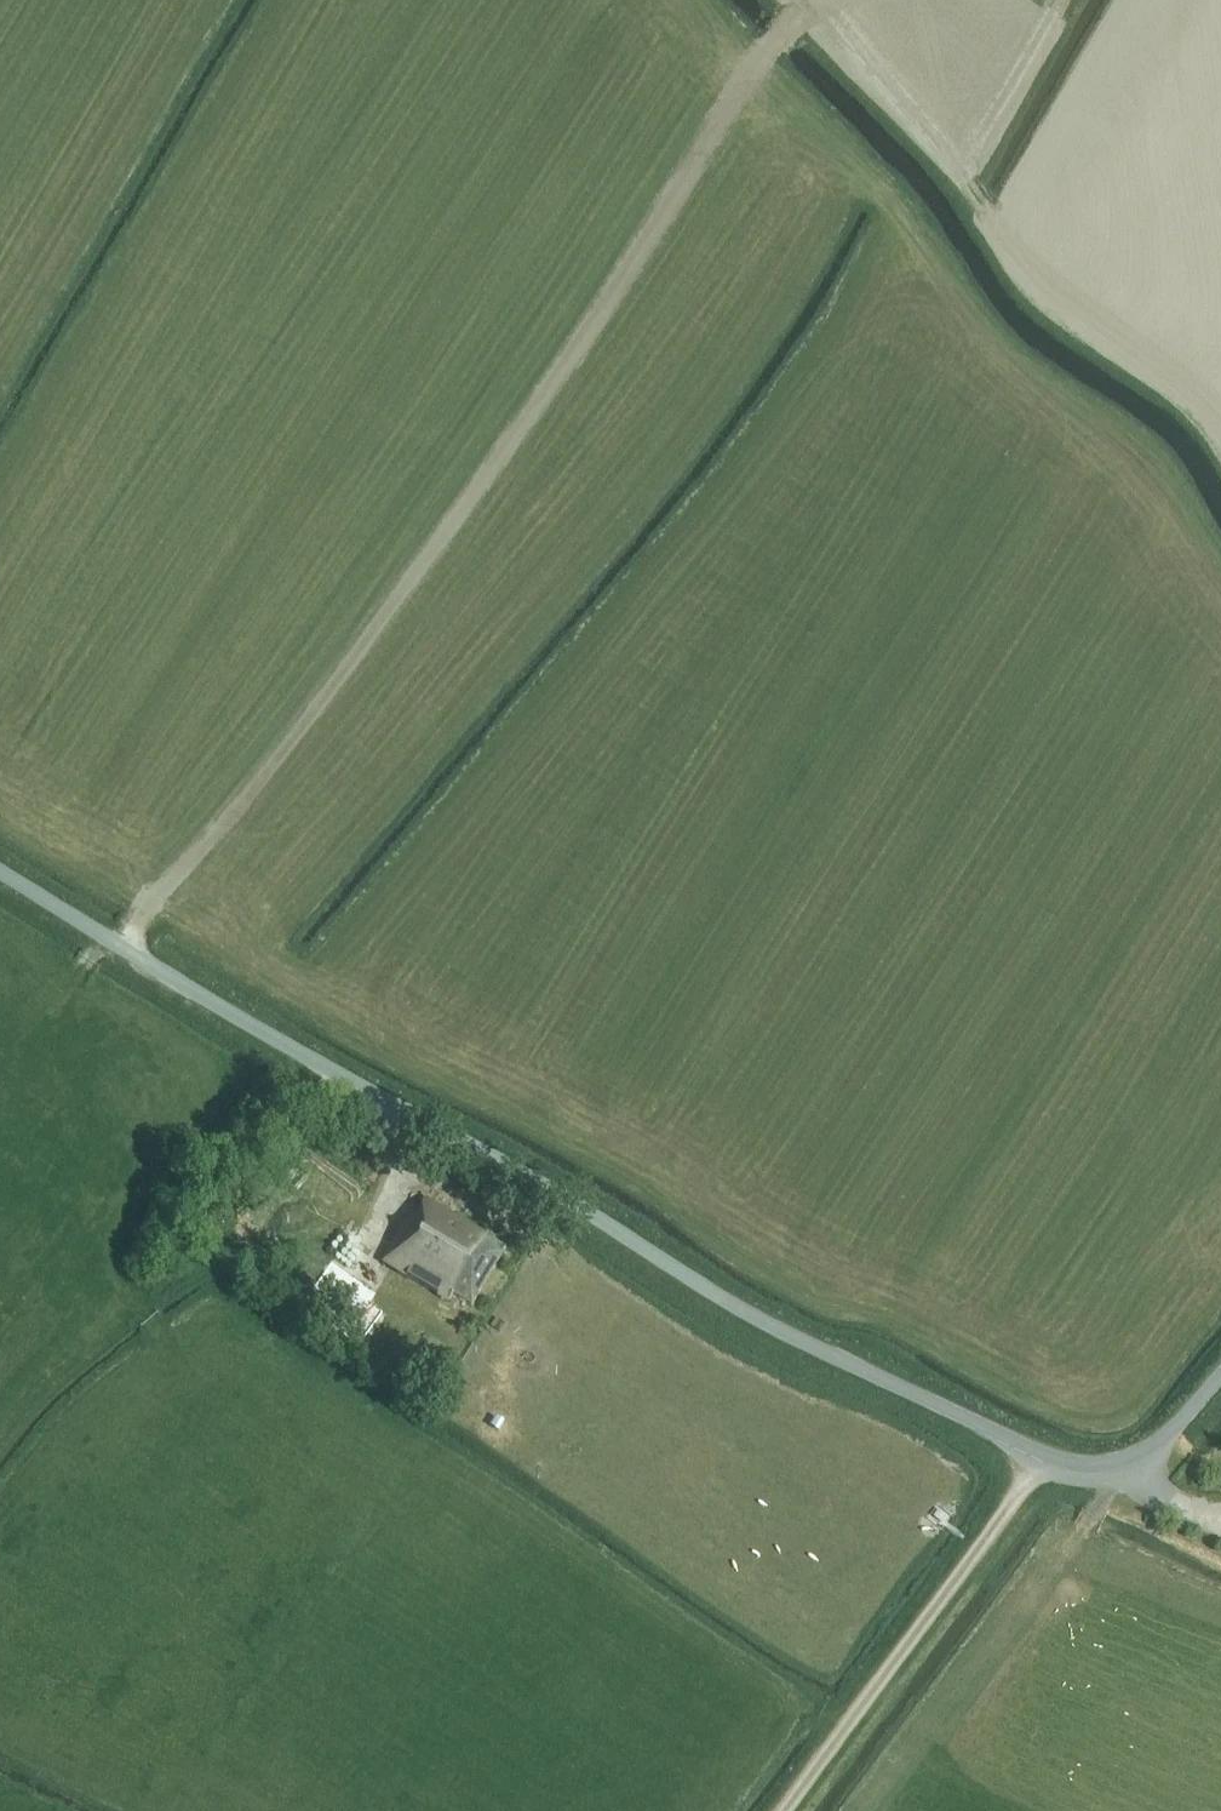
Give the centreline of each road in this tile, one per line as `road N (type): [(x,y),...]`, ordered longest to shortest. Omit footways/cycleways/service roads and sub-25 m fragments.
road 1 (unclassified): [(1220,1376),(1181,1423),(1135,1456),(1093,1465),(1044,1454),(749,1314),(574,1203),(244,1021),(0,872)]
road 2 (track): [(785,1810),(1044,1454)]

